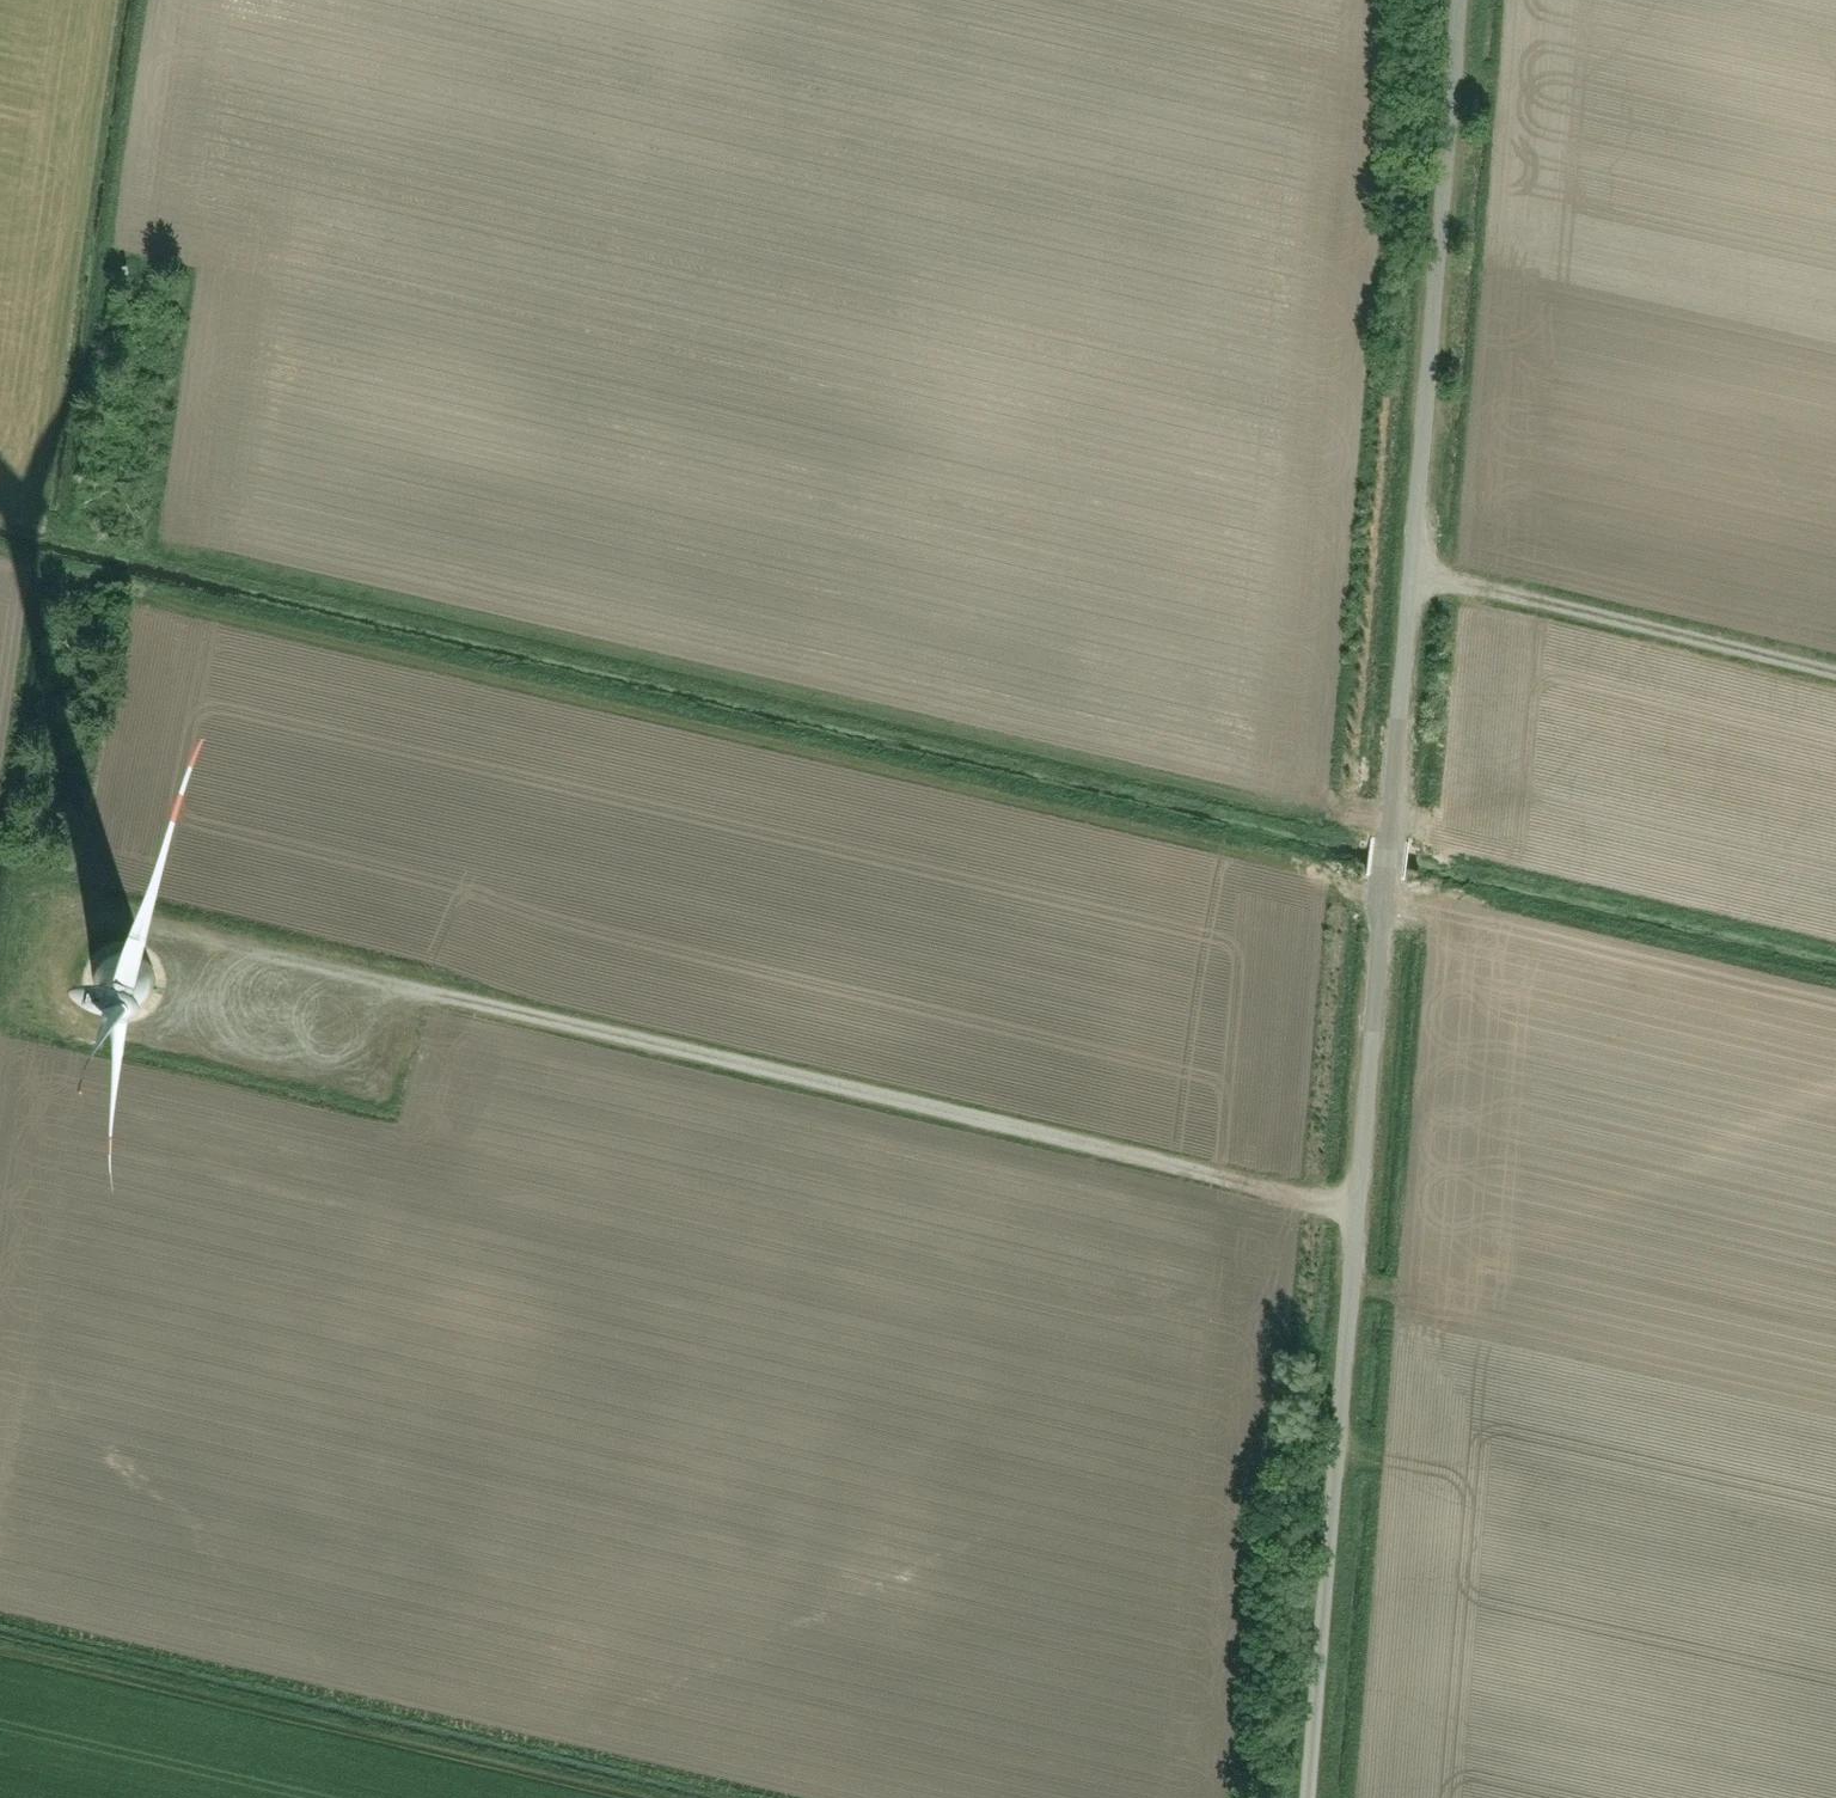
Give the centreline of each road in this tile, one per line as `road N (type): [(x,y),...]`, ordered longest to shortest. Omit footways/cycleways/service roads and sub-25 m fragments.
road 1 (unclassified): [(1306,1797),(1457,0)]

